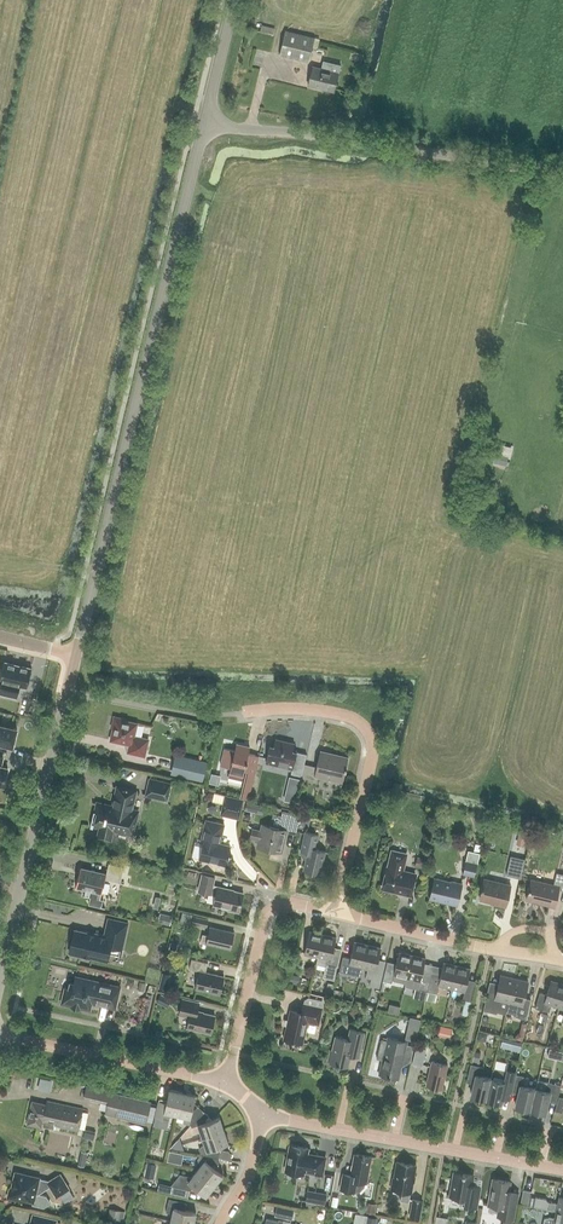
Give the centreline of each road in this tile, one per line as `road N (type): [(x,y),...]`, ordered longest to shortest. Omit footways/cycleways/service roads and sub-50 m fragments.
road 1 (tertiary): [(76,656),(206,124)]
road 2 (unclassified): [(562,173),(206,124)]
road 3 (tertiary): [(0,986),(76,656)]
road 4 (residential): [(338,914),(371,737),(354,719),(330,712),(244,712)]
road 5 (residential): [(228,1083),(268,915),(287,903),(338,914)]
road 6 (unclassified): [(228,1083),(0,1036)]
road 7 (residential): [(444,1148),(491,949)]
road 8 (unclassified): [(444,1148),(263,1116)]
road 9 (residential): [(338,914),(491,949)]
road 10 (tertiary): [(206,124),(235,0)]
road 11 (unclassified): [(562,1169),(444,1148)]

